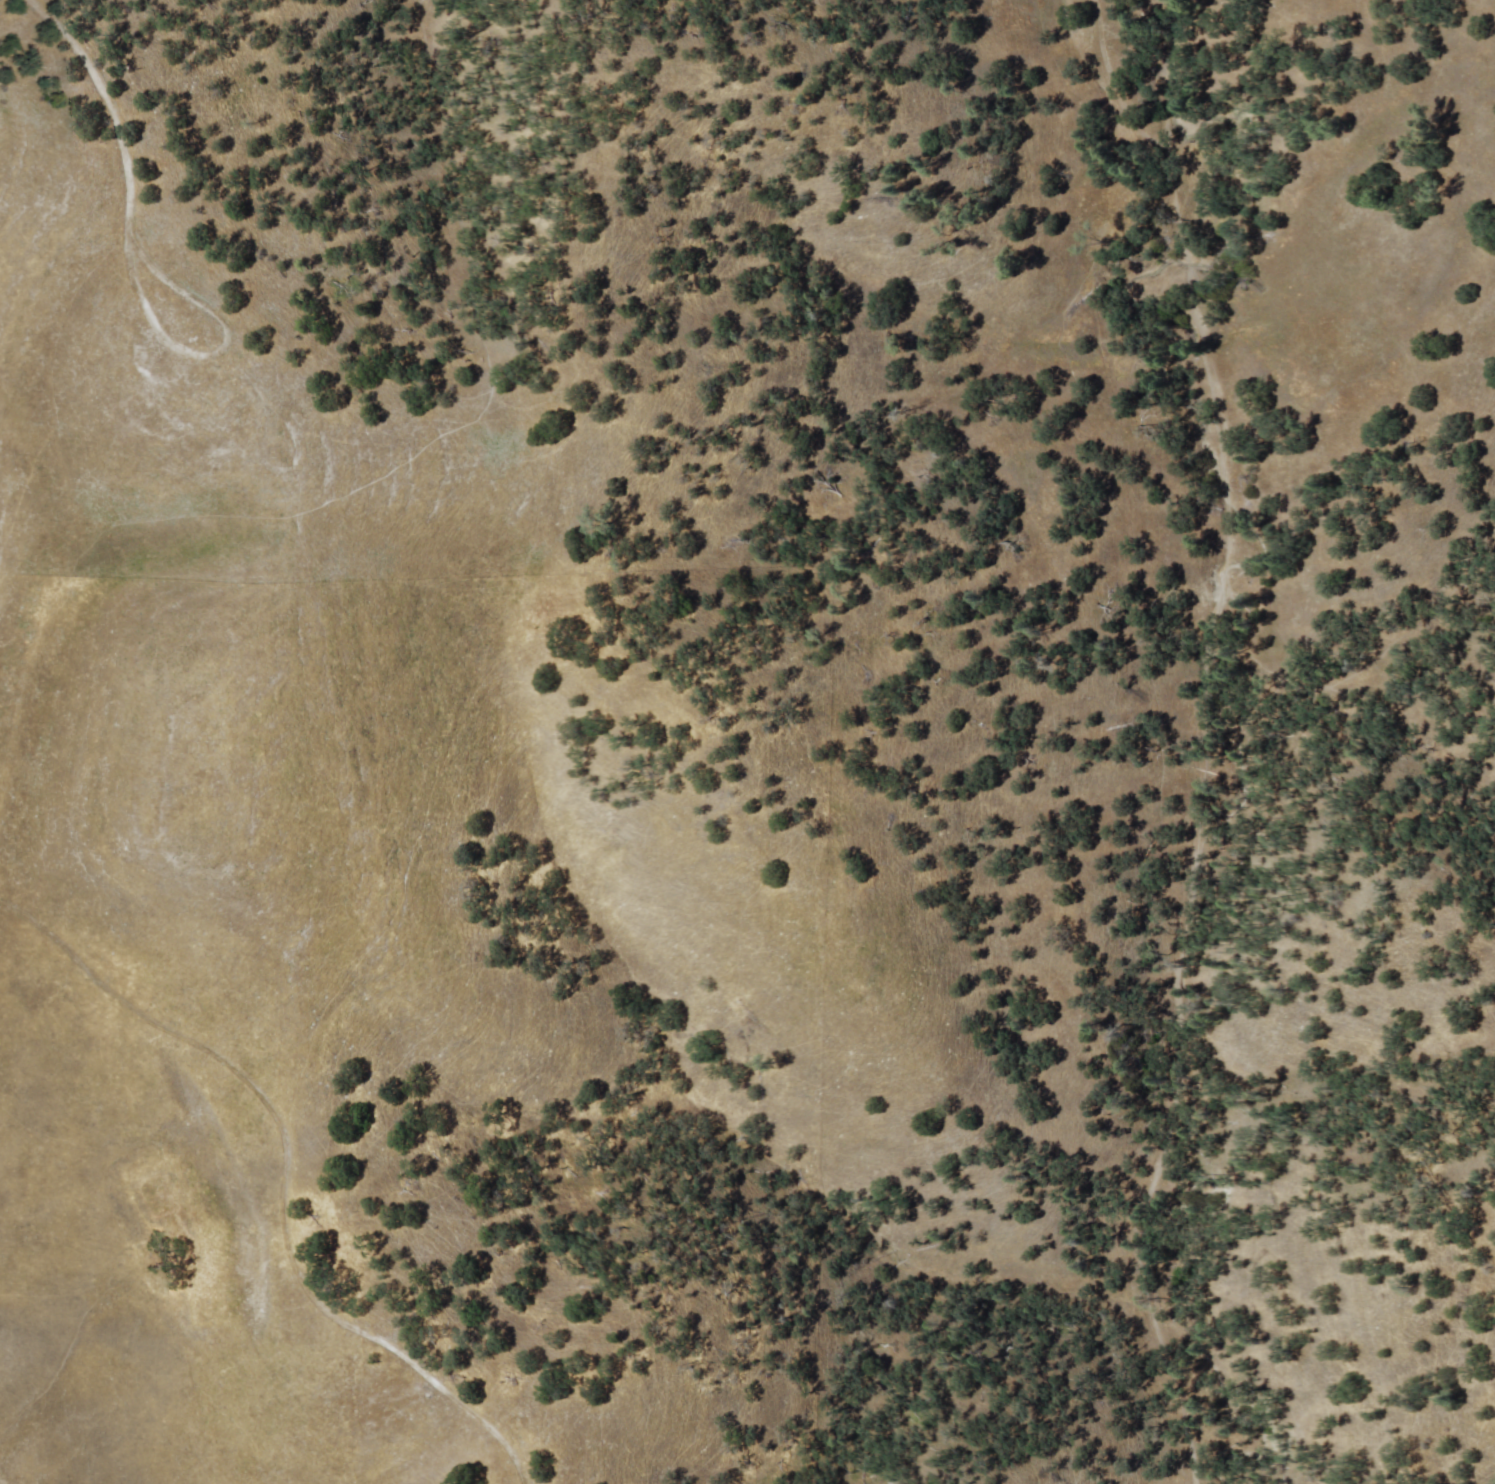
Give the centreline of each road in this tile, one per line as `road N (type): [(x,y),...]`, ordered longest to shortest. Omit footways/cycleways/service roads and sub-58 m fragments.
road 1 (track): [(0,940),(64,791),(80,643),(90,322),(148,212),(148,123),(46,0)]

